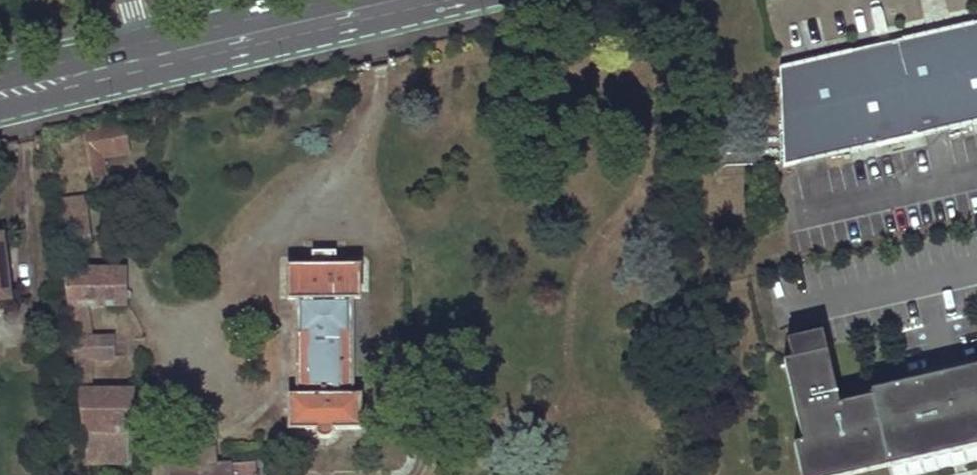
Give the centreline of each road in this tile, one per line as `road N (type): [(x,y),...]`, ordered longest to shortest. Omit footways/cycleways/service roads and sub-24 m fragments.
road 1 (track): [(427,474),(437,457),(464,443),(552,418),(564,408),(575,290),(643,186),(650,140),(628,94),(529,55),(381,81)]
road 2 (primary): [(144,72),(450,0)]
road 3 (primary): [(324,0),(138,44)]
road 4 (primary): [(0,108),(144,72)]
road 5 (primary): [(138,44),(0,76)]

